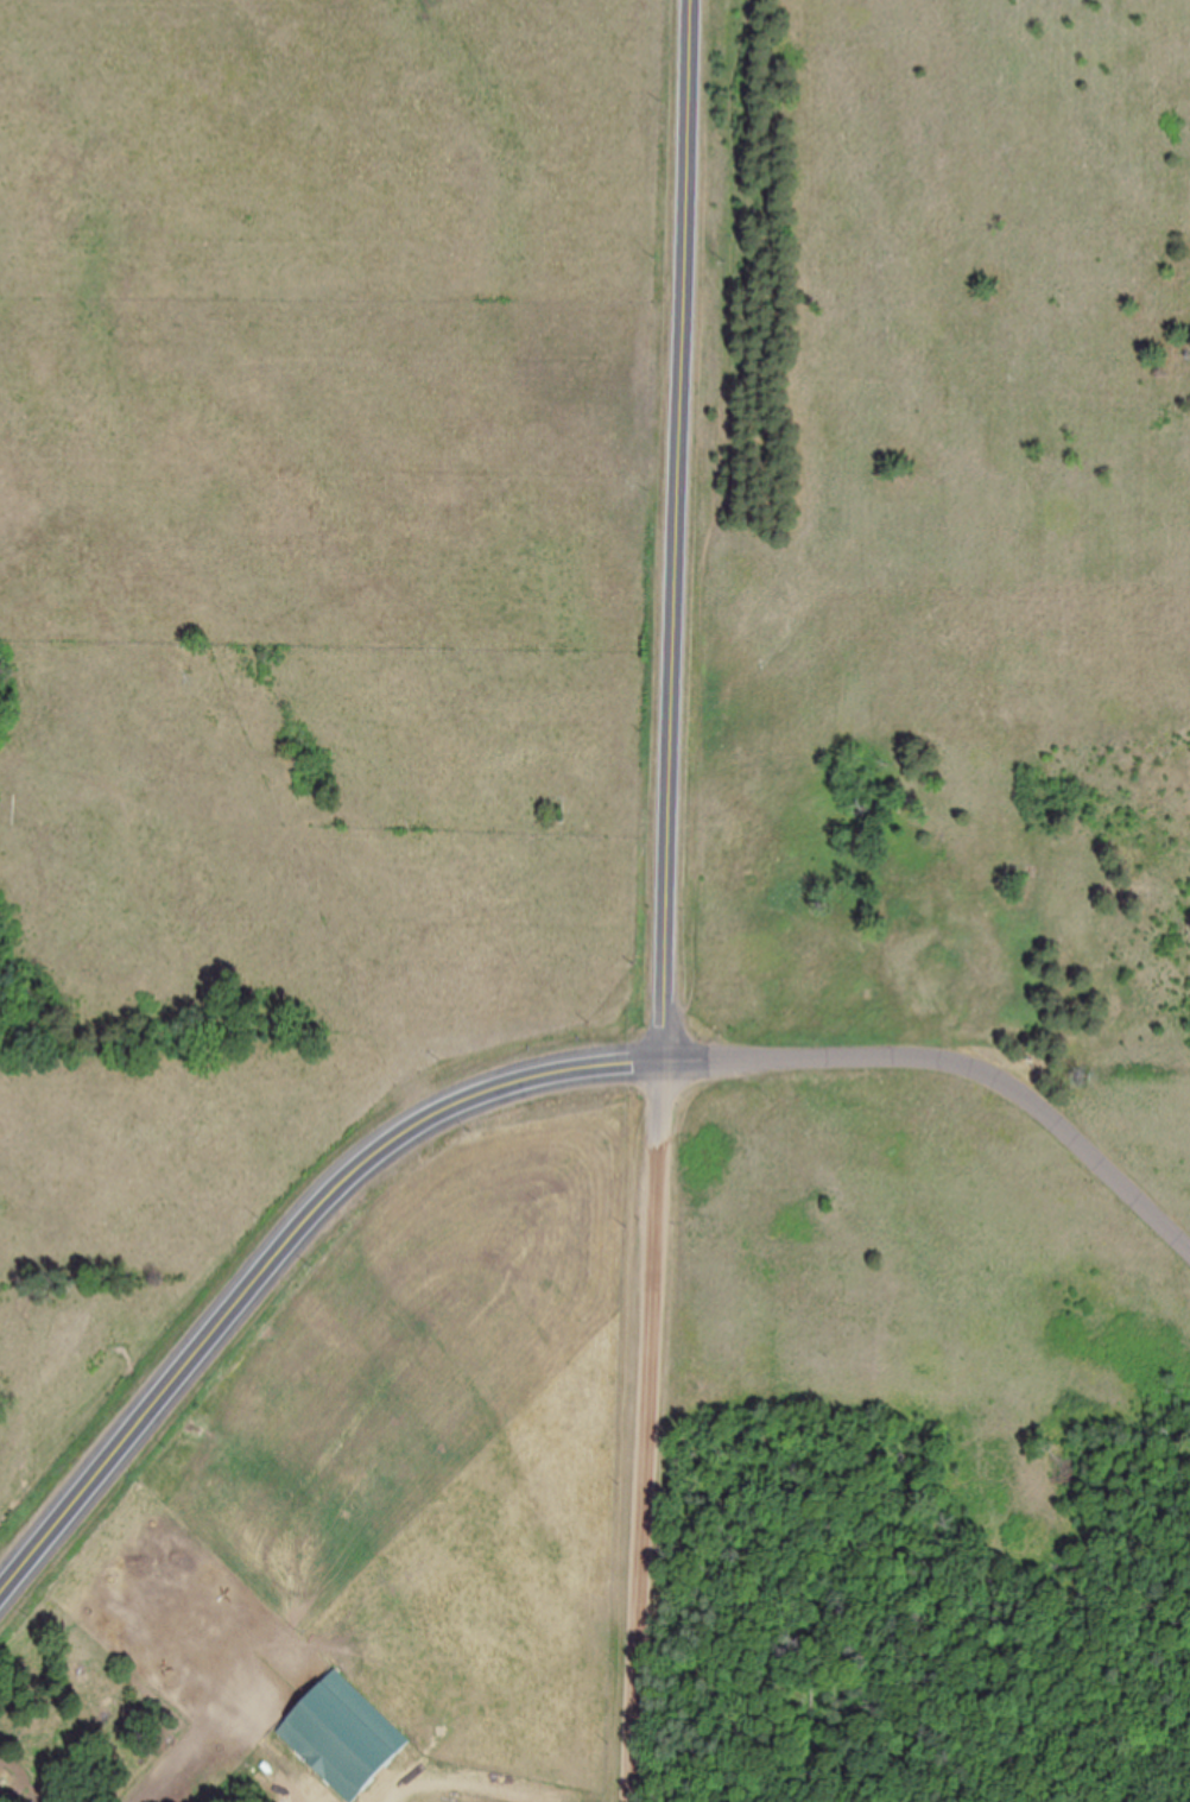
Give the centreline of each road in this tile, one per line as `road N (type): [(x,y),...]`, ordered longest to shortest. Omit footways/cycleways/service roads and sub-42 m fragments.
road 1 (tertiary): [(660,1067),(689,0)]
road 2 (tertiary): [(660,1067),(566,1071),(481,1093),(417,1126),(357,1171),(235,1304),(0,1600)]
road 3 (residential): [(630,1801),(632,1593),(660,1067)]
road 4 (residential): [(1189,1250),(1081,1146),(983,1075),(929,1061),(660,1067)]

